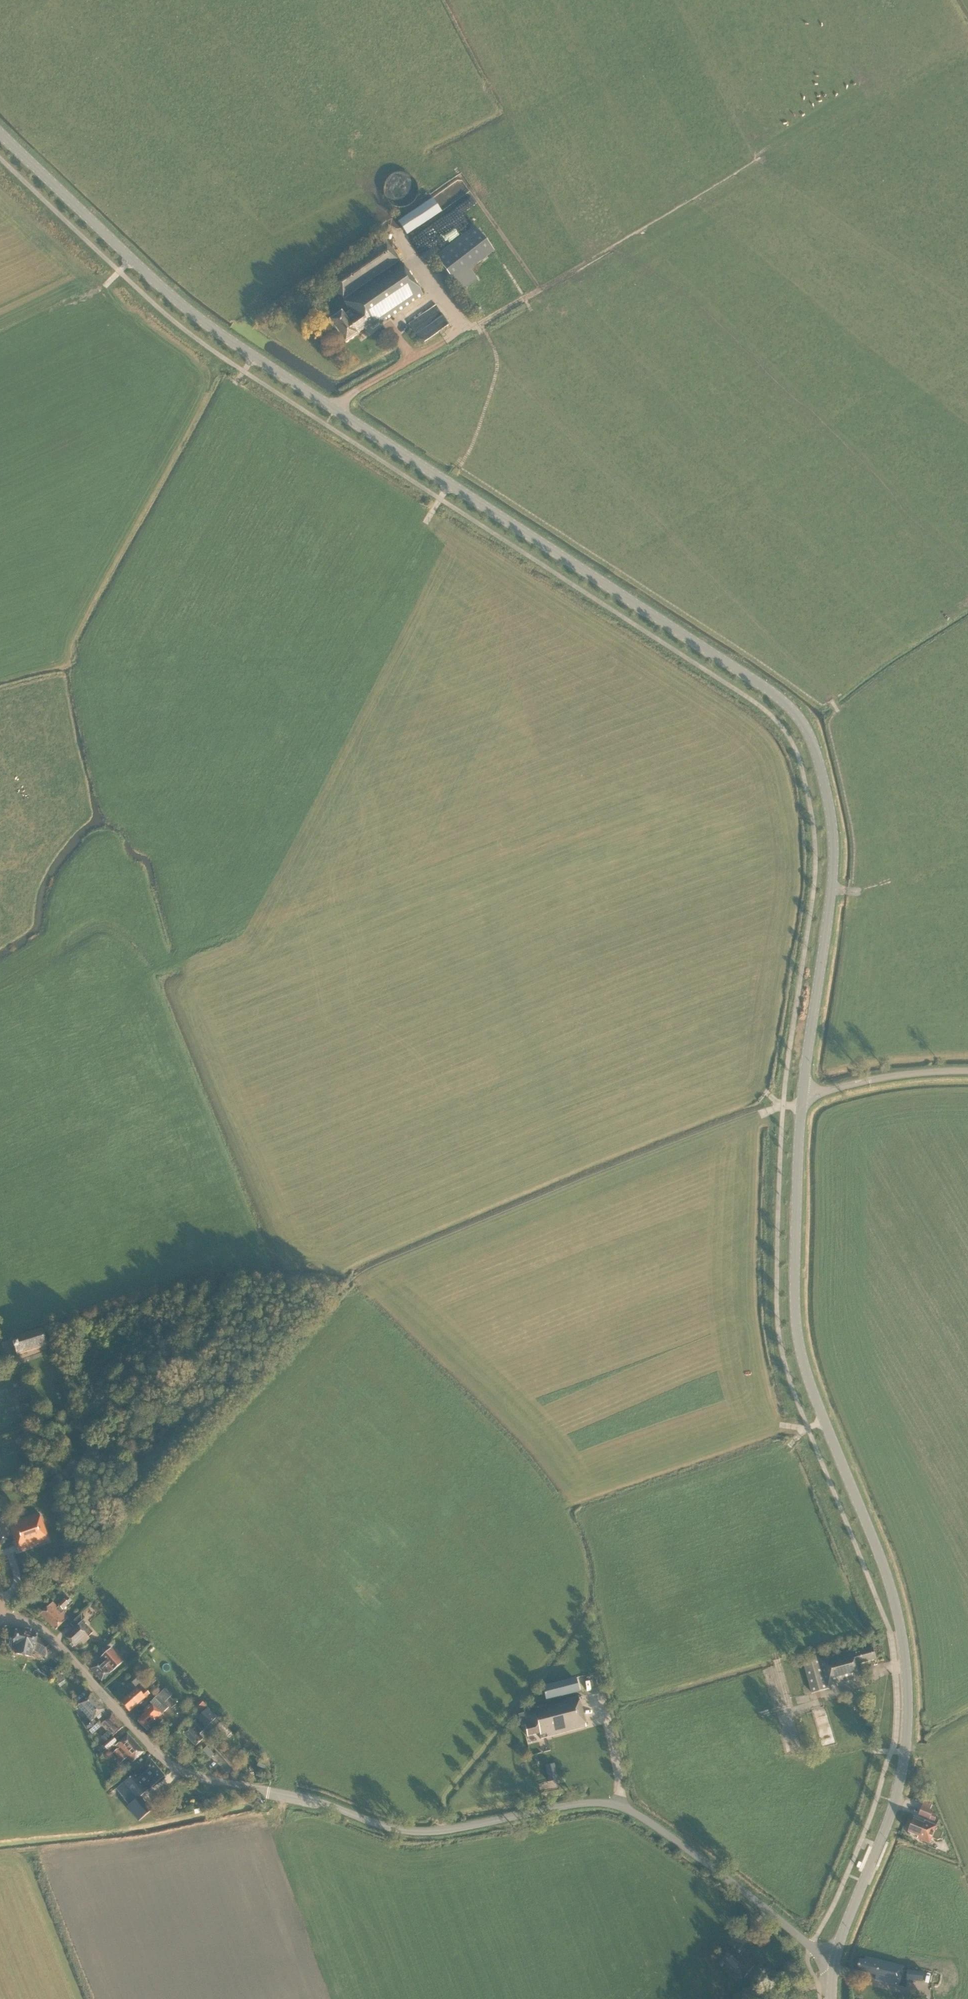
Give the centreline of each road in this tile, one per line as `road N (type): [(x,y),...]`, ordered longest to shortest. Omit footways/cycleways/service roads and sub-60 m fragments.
road 1 (secondary): [(802,1099),(834,848),(822,772),(802,722),(775,695),(193,319),(0,136)]
road 2 (tertiary): [(835,1957),(615,1804),(404,1831),(181,1771),(47,1635),(5,1620)]
road 3 (secondary): [(835,1957),(895,1800),(907,1698),(888,1580),(799,1340),(802,1099)]
road 4 (tertiary): [(802,1099),(891,1076),(967,1071)]

